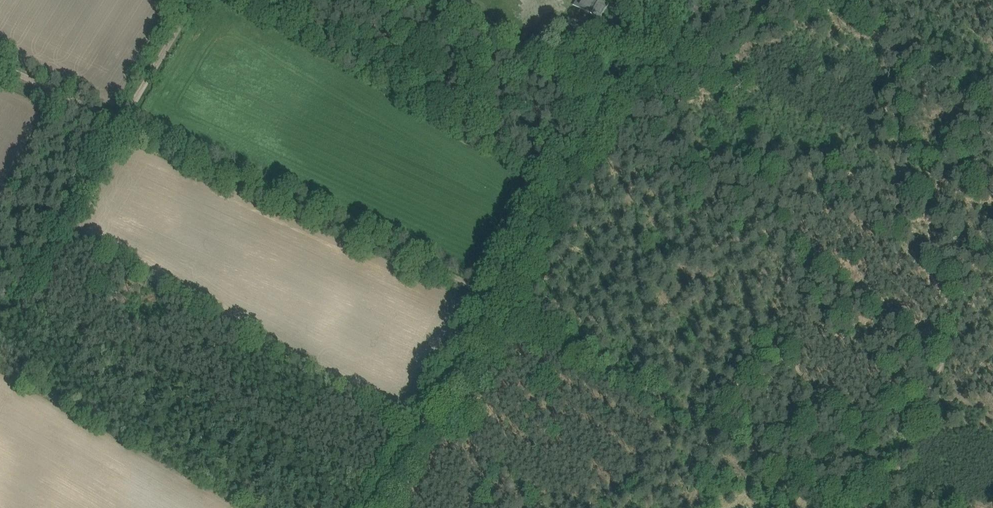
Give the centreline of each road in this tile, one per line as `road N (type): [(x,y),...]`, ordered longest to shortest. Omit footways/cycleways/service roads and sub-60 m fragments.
road 1 (track): [(494,305),(121,128)]
road 2 (track): [(836,507),(494,305)]
road 3 (track): [(494,305),(674,0)]
road 4 (track): [(494,305),(377,507)]

